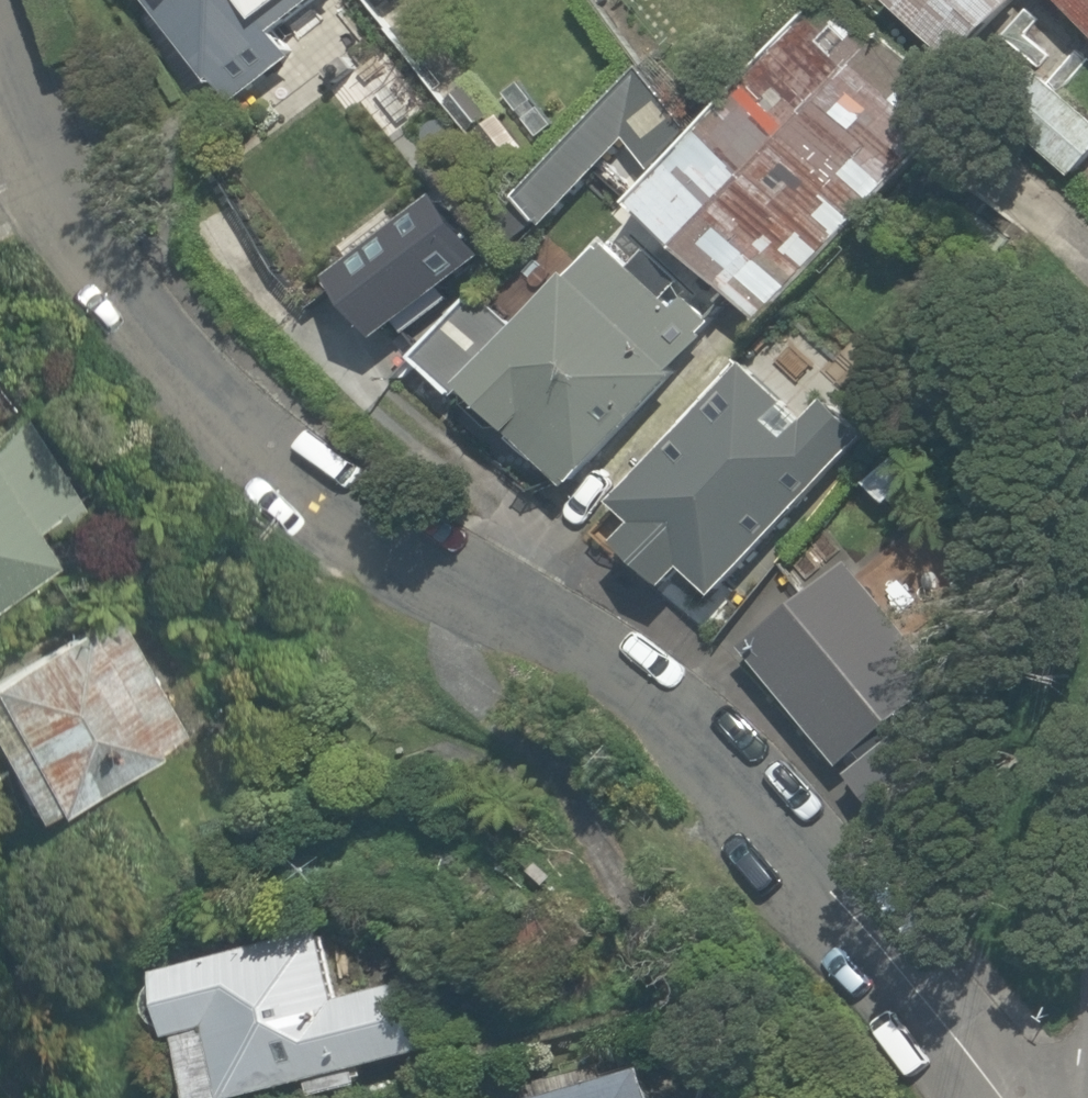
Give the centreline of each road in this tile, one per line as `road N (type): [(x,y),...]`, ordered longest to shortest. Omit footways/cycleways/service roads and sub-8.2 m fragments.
road 1 (residential): [(968,1097),(735,789),(434,600),(117,333),(0,60)]

